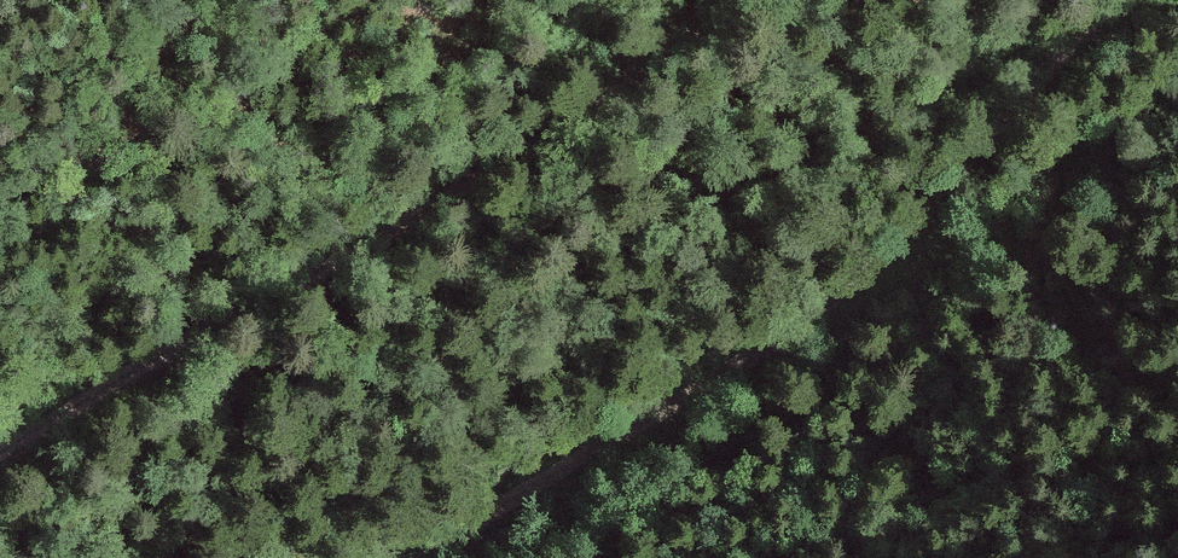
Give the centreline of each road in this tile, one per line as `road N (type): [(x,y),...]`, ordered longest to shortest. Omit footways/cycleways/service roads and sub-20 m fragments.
road 1 (track): [(1067,0),(338,557)]
road 2 (track): [(689,0),(335,251),(0,429)]

